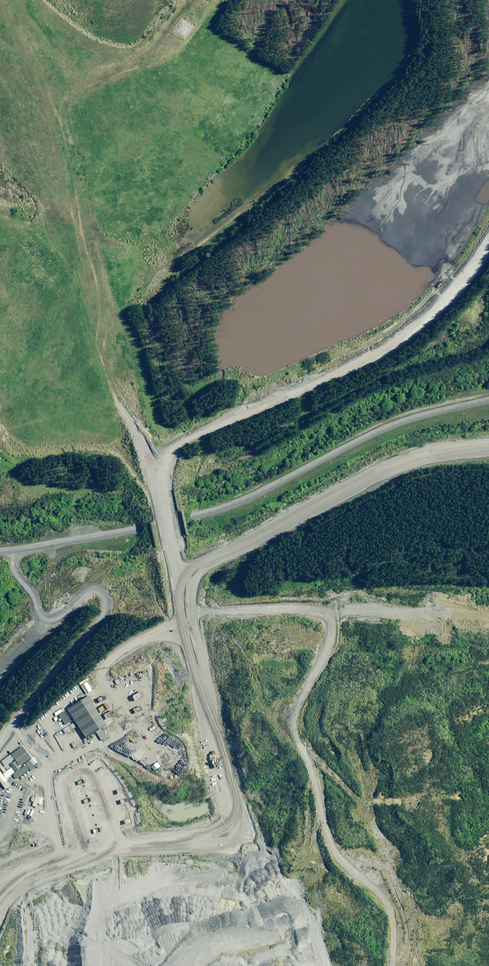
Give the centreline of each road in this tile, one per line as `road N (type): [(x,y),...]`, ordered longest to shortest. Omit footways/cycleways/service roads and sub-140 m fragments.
road 1 (unclassified): [(187,585),(172,562),(160,495),(169,454),(397,338),(437,308),(488,242)]
road 2 (tertiary): [(0,551),(218,510),(385,427),(488,399)]
road 3 (tertiary): [(0,898),(47,865),(100,849),(197,839),(228,818),(232,803),(184,622),(187,585)]
road 4 (tertiary): [(488,446),(372,475),(205,563),(187,585)]

